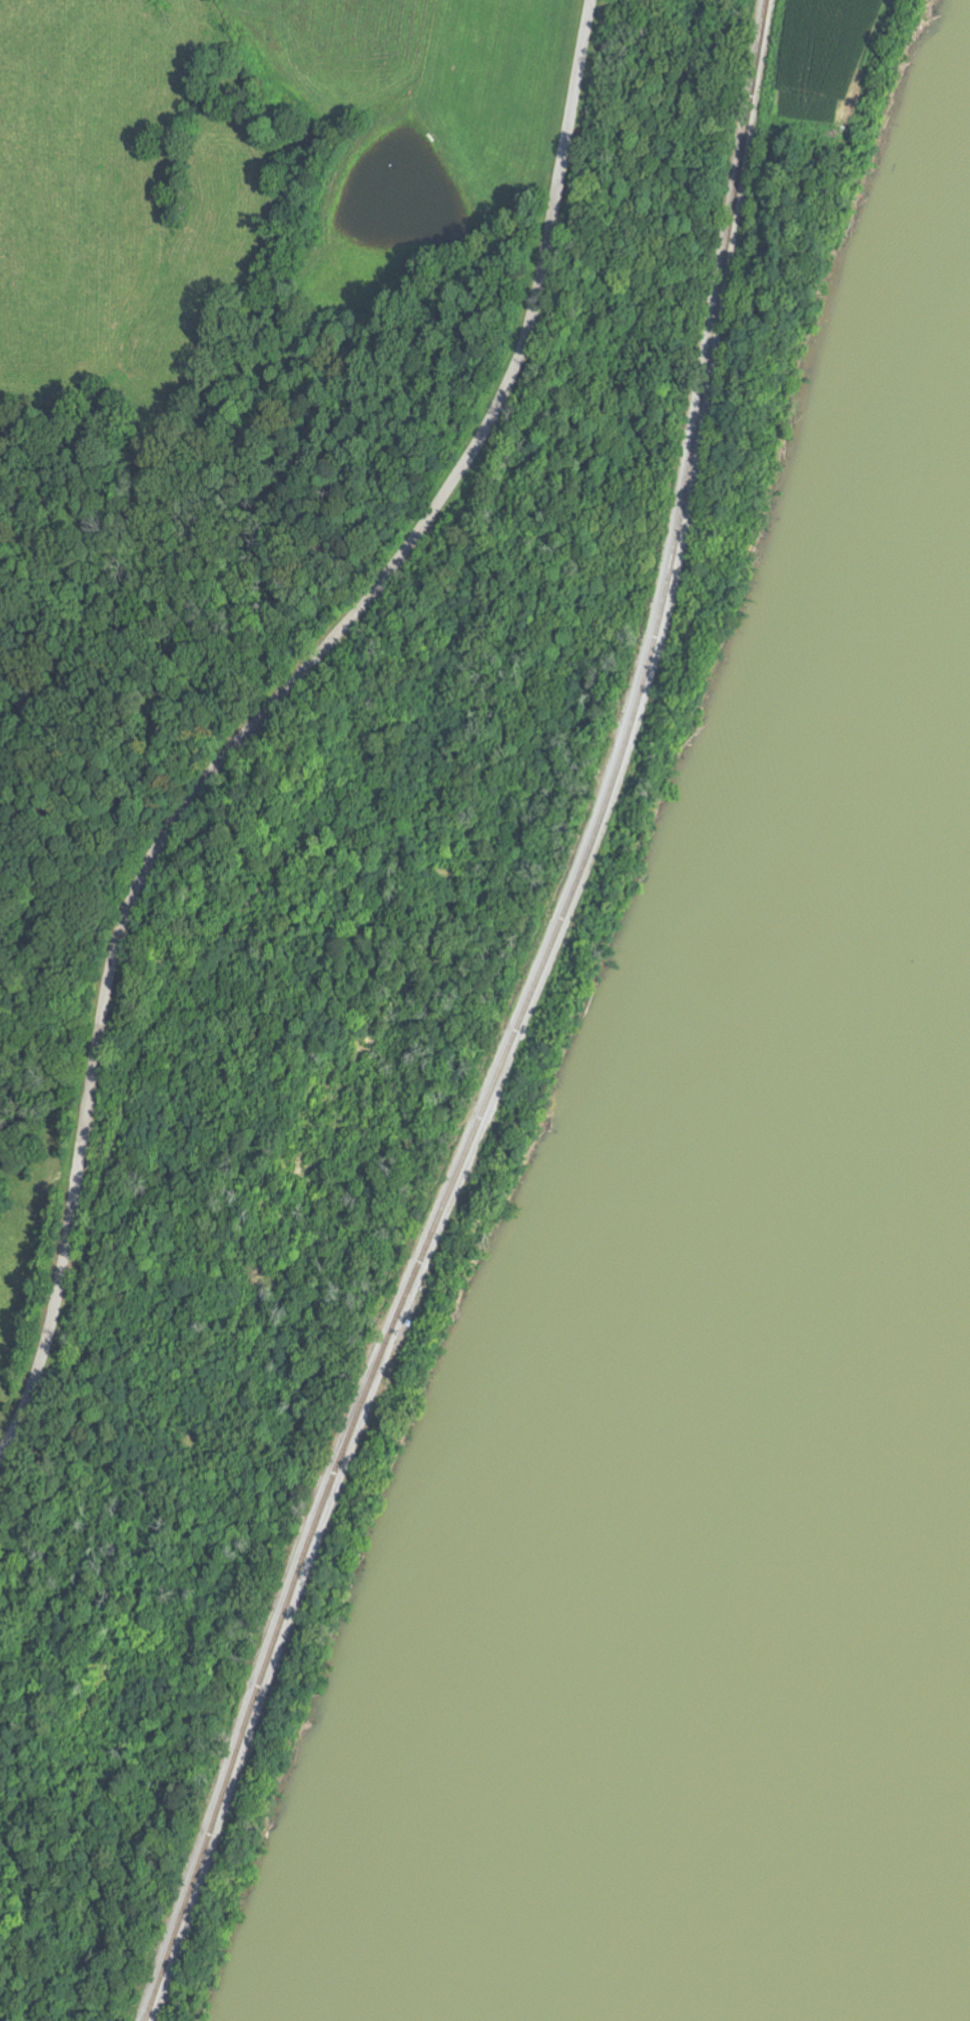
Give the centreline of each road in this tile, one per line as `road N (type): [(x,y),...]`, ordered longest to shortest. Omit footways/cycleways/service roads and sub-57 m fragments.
road 1 (tertiary): [(0,1462),(52,1324),(110,980),(142,879),(203,785),(396,568),(498,411),(539,307),(593,0)]

